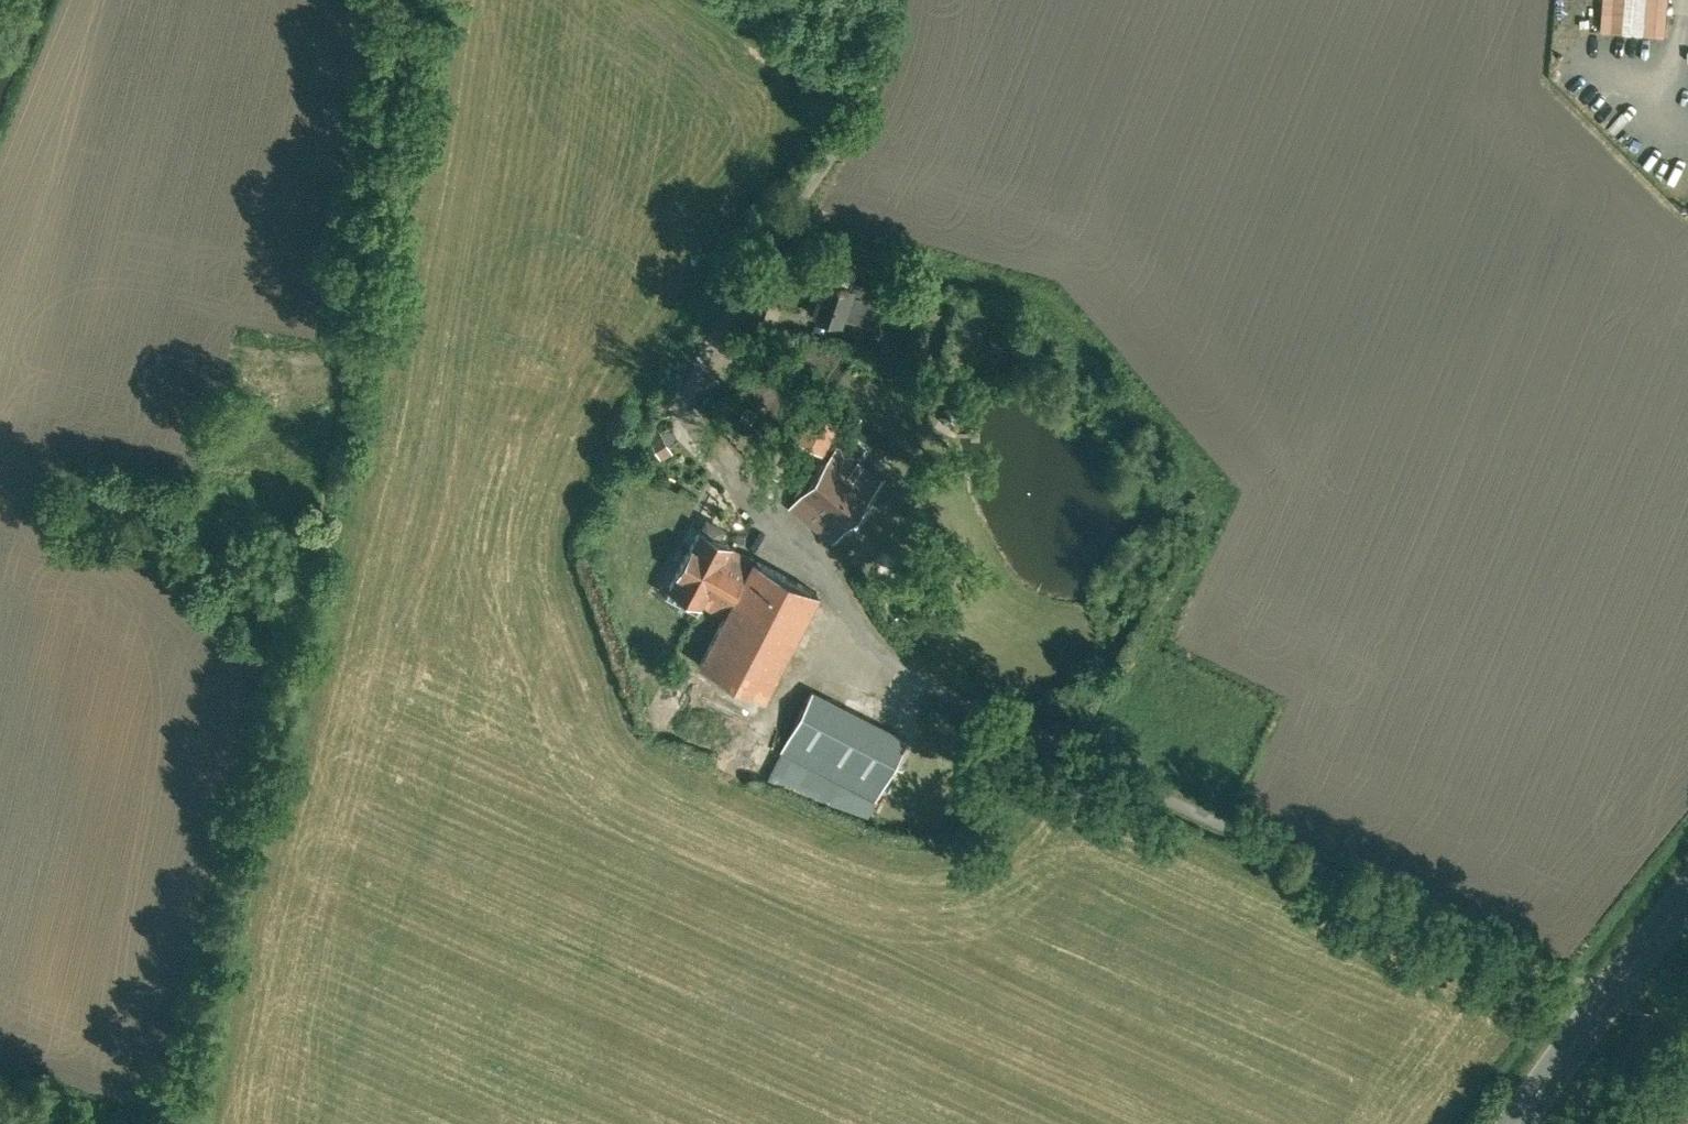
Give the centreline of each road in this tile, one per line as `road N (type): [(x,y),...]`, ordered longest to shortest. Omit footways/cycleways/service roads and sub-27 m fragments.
road 1 (secondary): [(1687,893),(1515,1123)]

